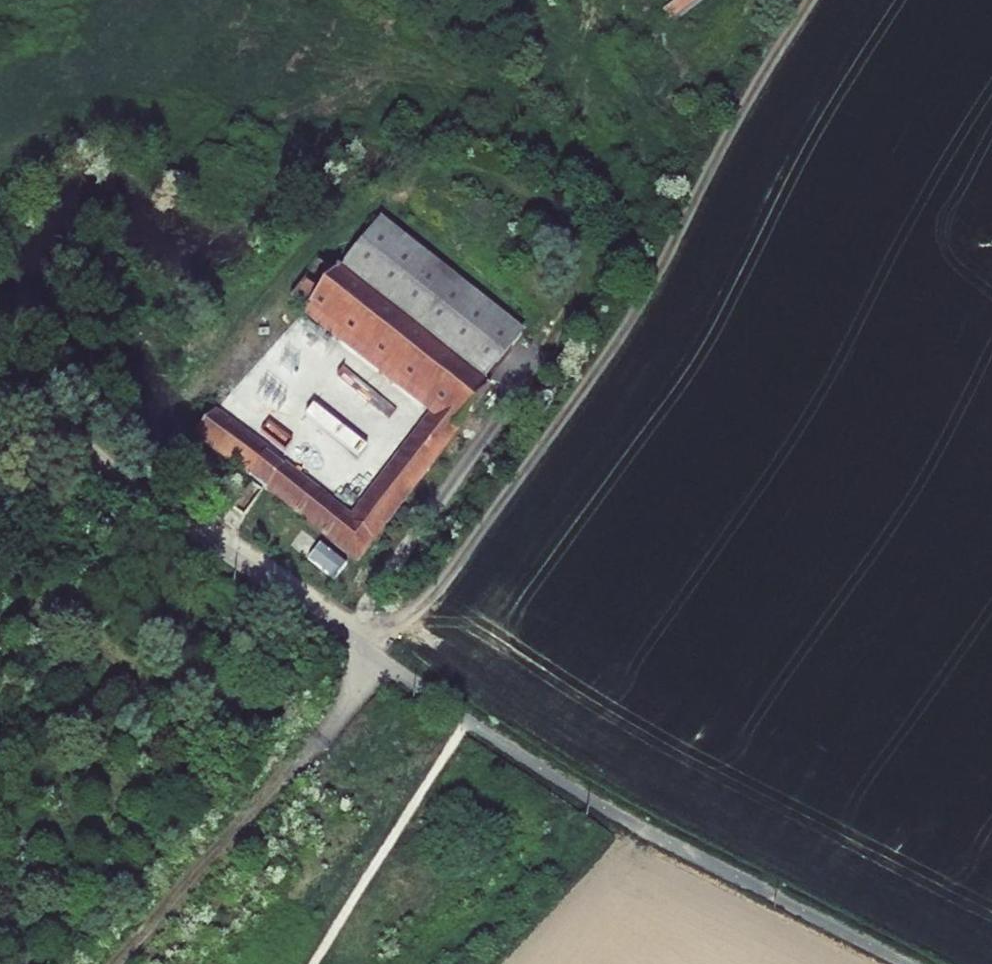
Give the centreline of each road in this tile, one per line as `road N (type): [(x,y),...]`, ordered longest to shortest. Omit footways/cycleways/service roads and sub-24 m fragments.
road 1 (track): [(122,963),(317,740),(367,649),(438,595),(632,319),(763,69),(808,0)]
road 2 (unclassified): [(910,963),(643,827),(499,738),(181,522),(0,365)]

